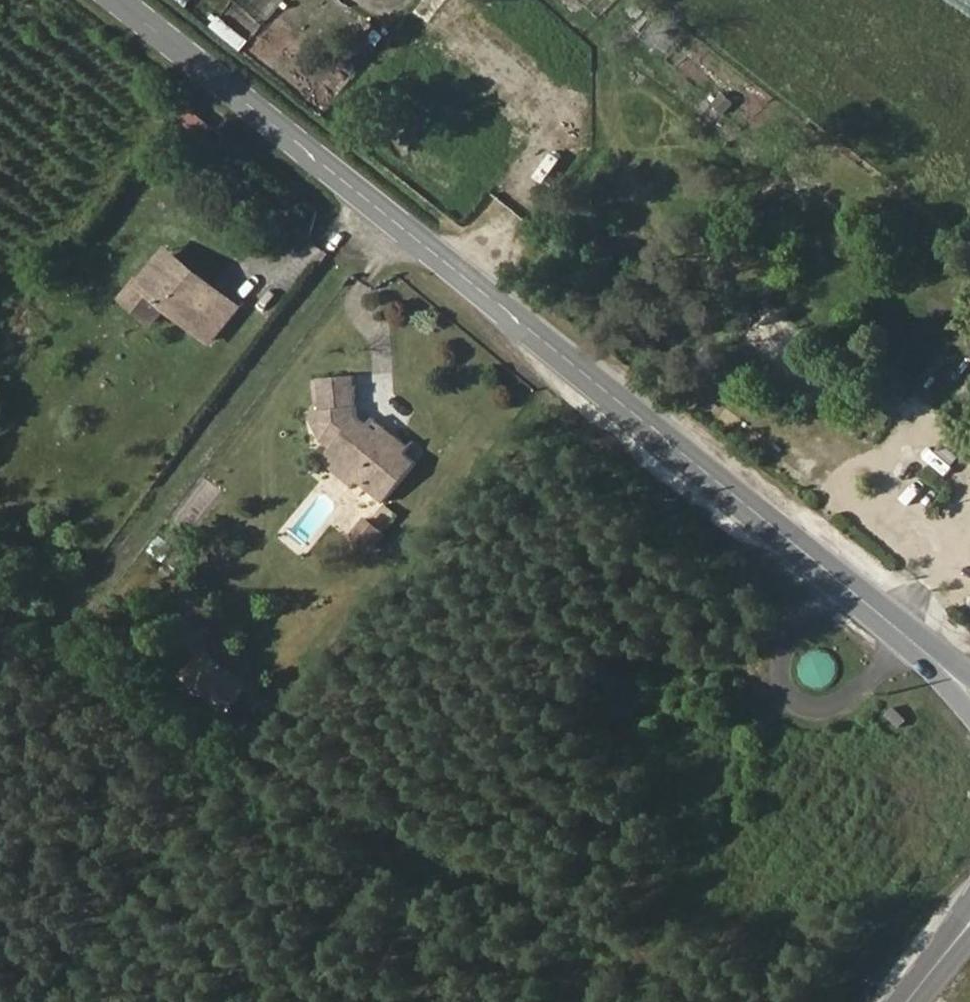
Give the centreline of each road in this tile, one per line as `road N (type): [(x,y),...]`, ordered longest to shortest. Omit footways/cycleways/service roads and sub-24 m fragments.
road 1 (secondary): [(119,0),(953,675)]

